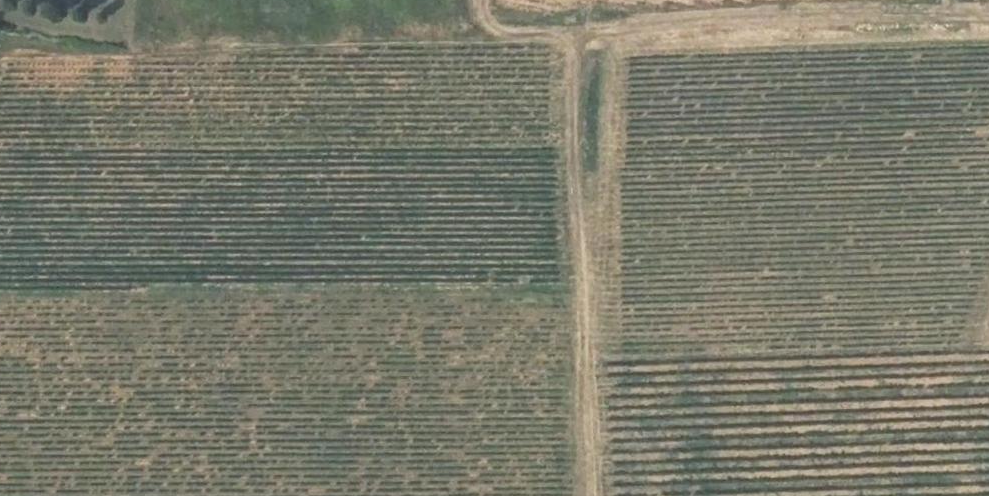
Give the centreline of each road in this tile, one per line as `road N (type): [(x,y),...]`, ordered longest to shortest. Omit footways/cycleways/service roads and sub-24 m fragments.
road 1 (track): [(988,20),(787,19),(578,32),(573,128),(589,495)]
road 2 (track): [(0,60),(490,39),(503,32)]
road 3 (track): [(471,0),(476,17),(503,32),(578,32)]

